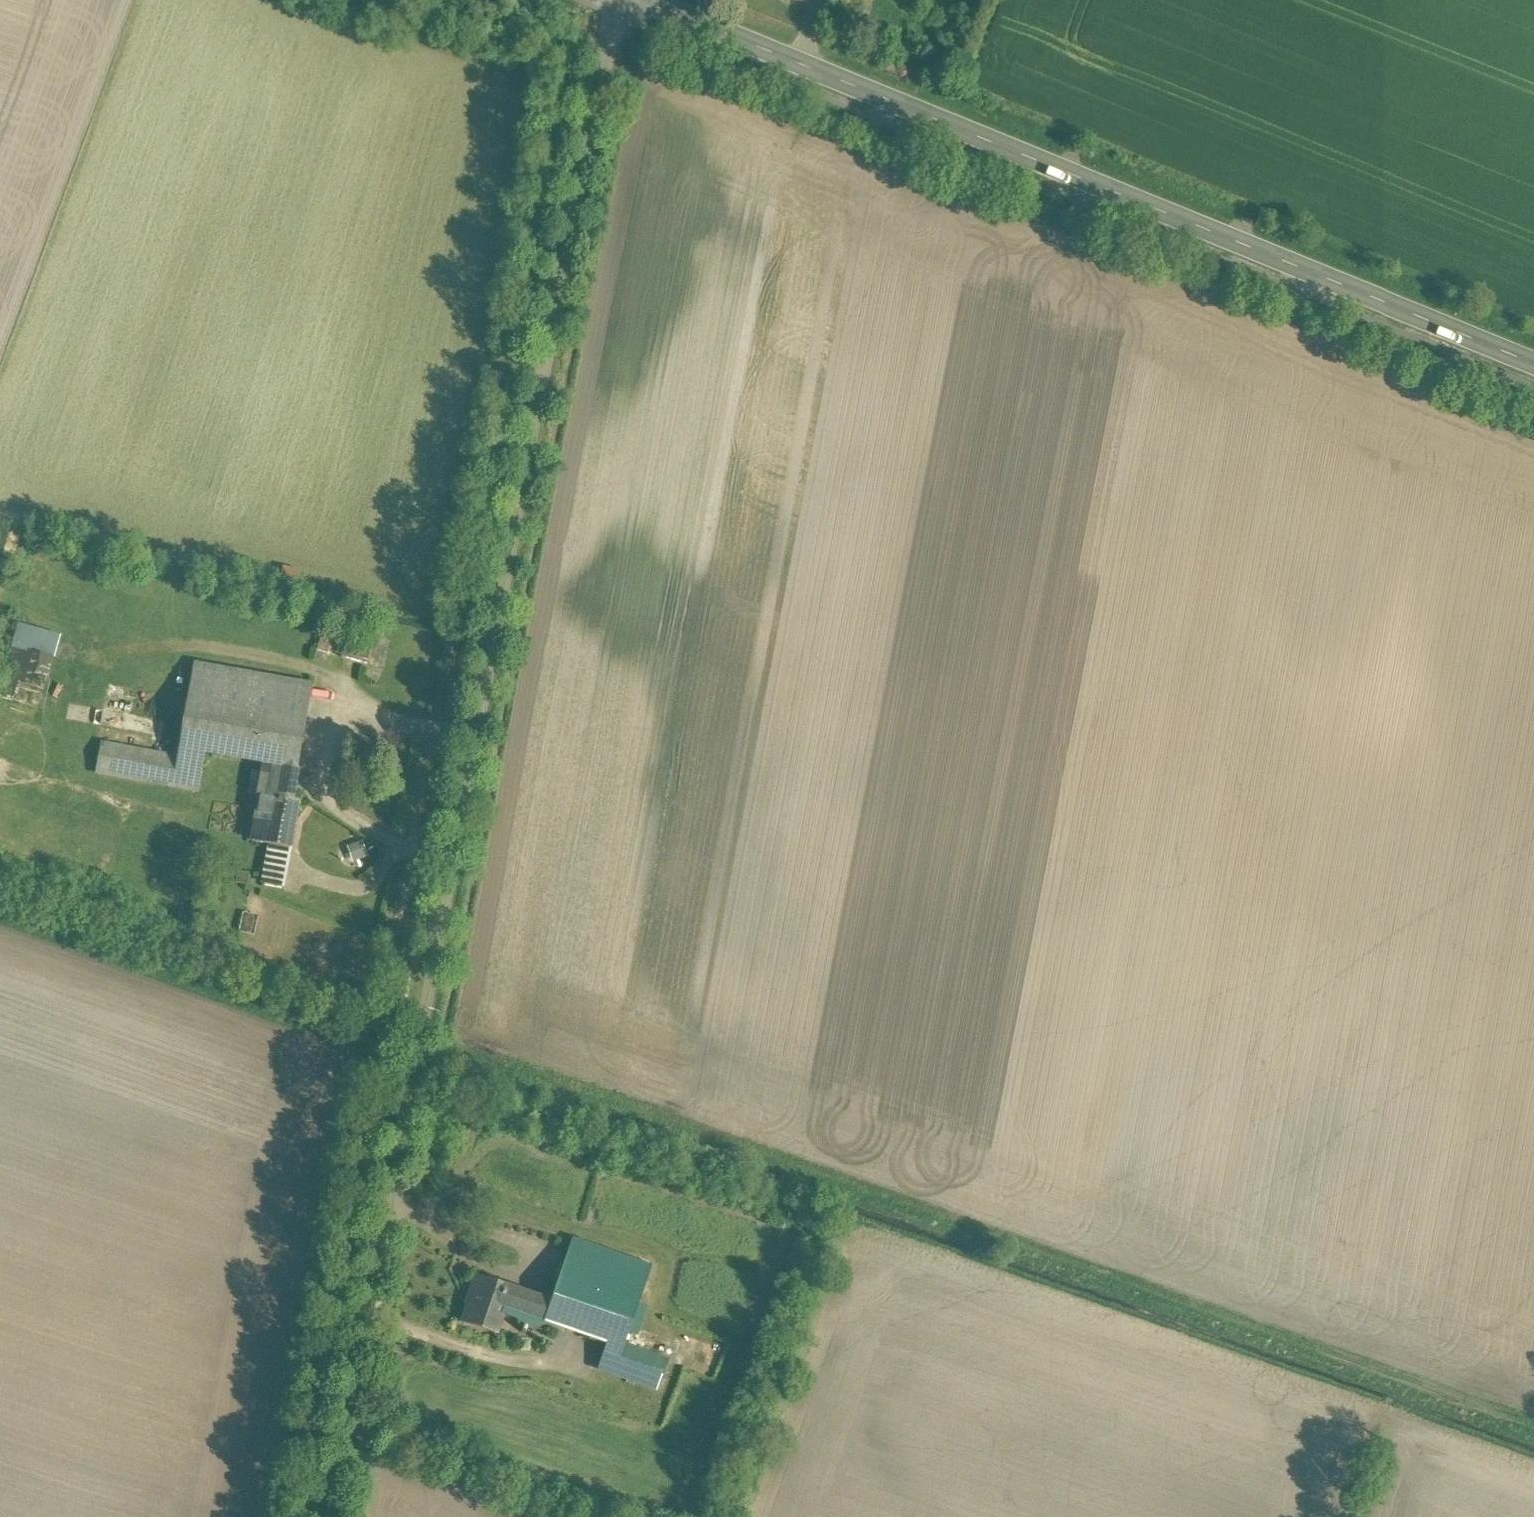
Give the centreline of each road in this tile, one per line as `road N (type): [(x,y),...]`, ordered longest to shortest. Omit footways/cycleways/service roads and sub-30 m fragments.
road 1 (unclassified): [(616,0),(339,1516)]
road 2 (secondary): [(1533,362),(637,0)]

